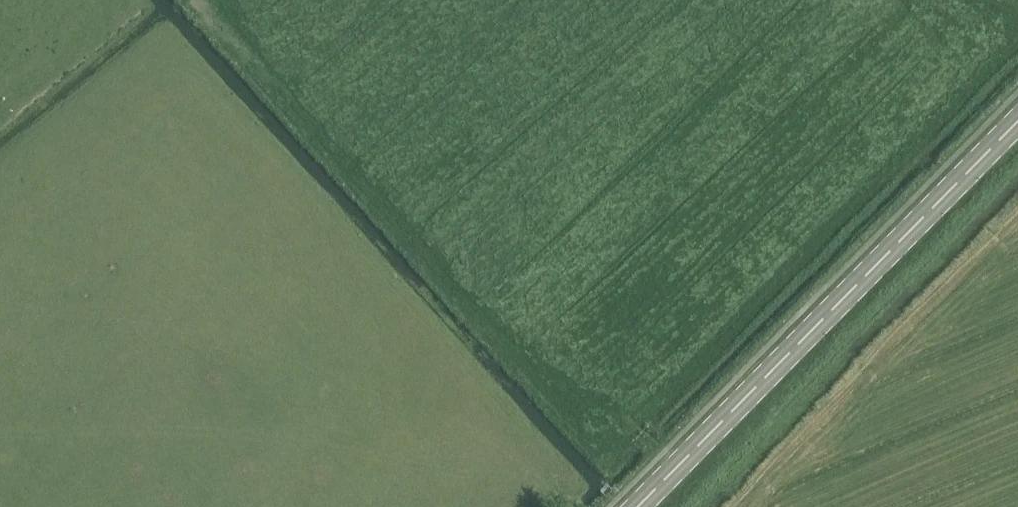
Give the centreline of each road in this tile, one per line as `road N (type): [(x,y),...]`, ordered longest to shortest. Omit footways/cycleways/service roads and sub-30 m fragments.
road 1 (tertiary): [(636,506),(1017,123)]

